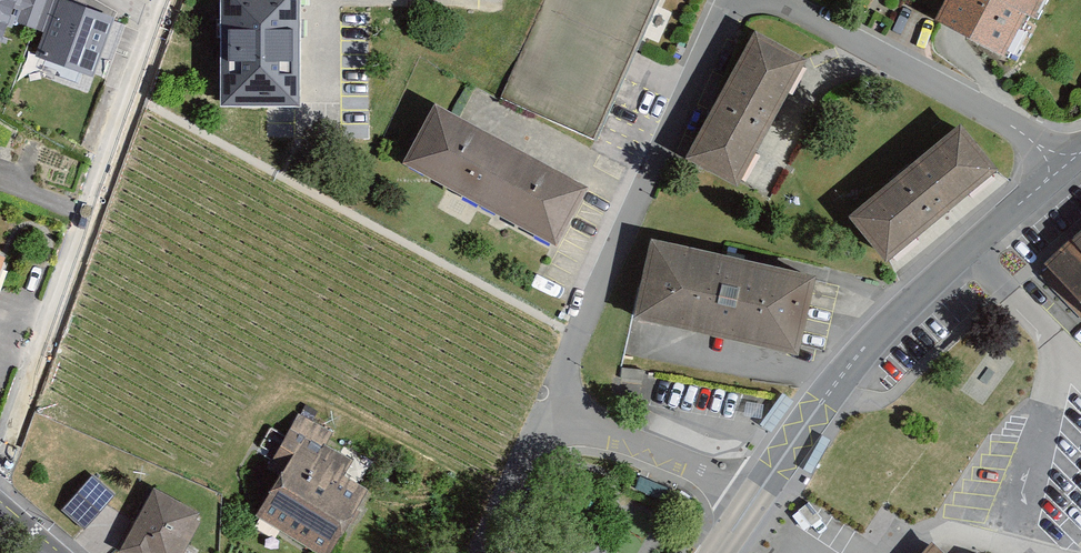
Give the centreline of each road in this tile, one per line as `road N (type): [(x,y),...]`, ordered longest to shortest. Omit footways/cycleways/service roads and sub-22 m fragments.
road 1 (residential): [(540,413),(718,28),(742,5),(775,6),(1029,139),(1062,167)]
road 2 (residential): [(0,469),(170,0)]
road 3 (residential): [(754,497),(848,368),(1062,167)]
road 4 (residential): [(540,413),(479,552)]

